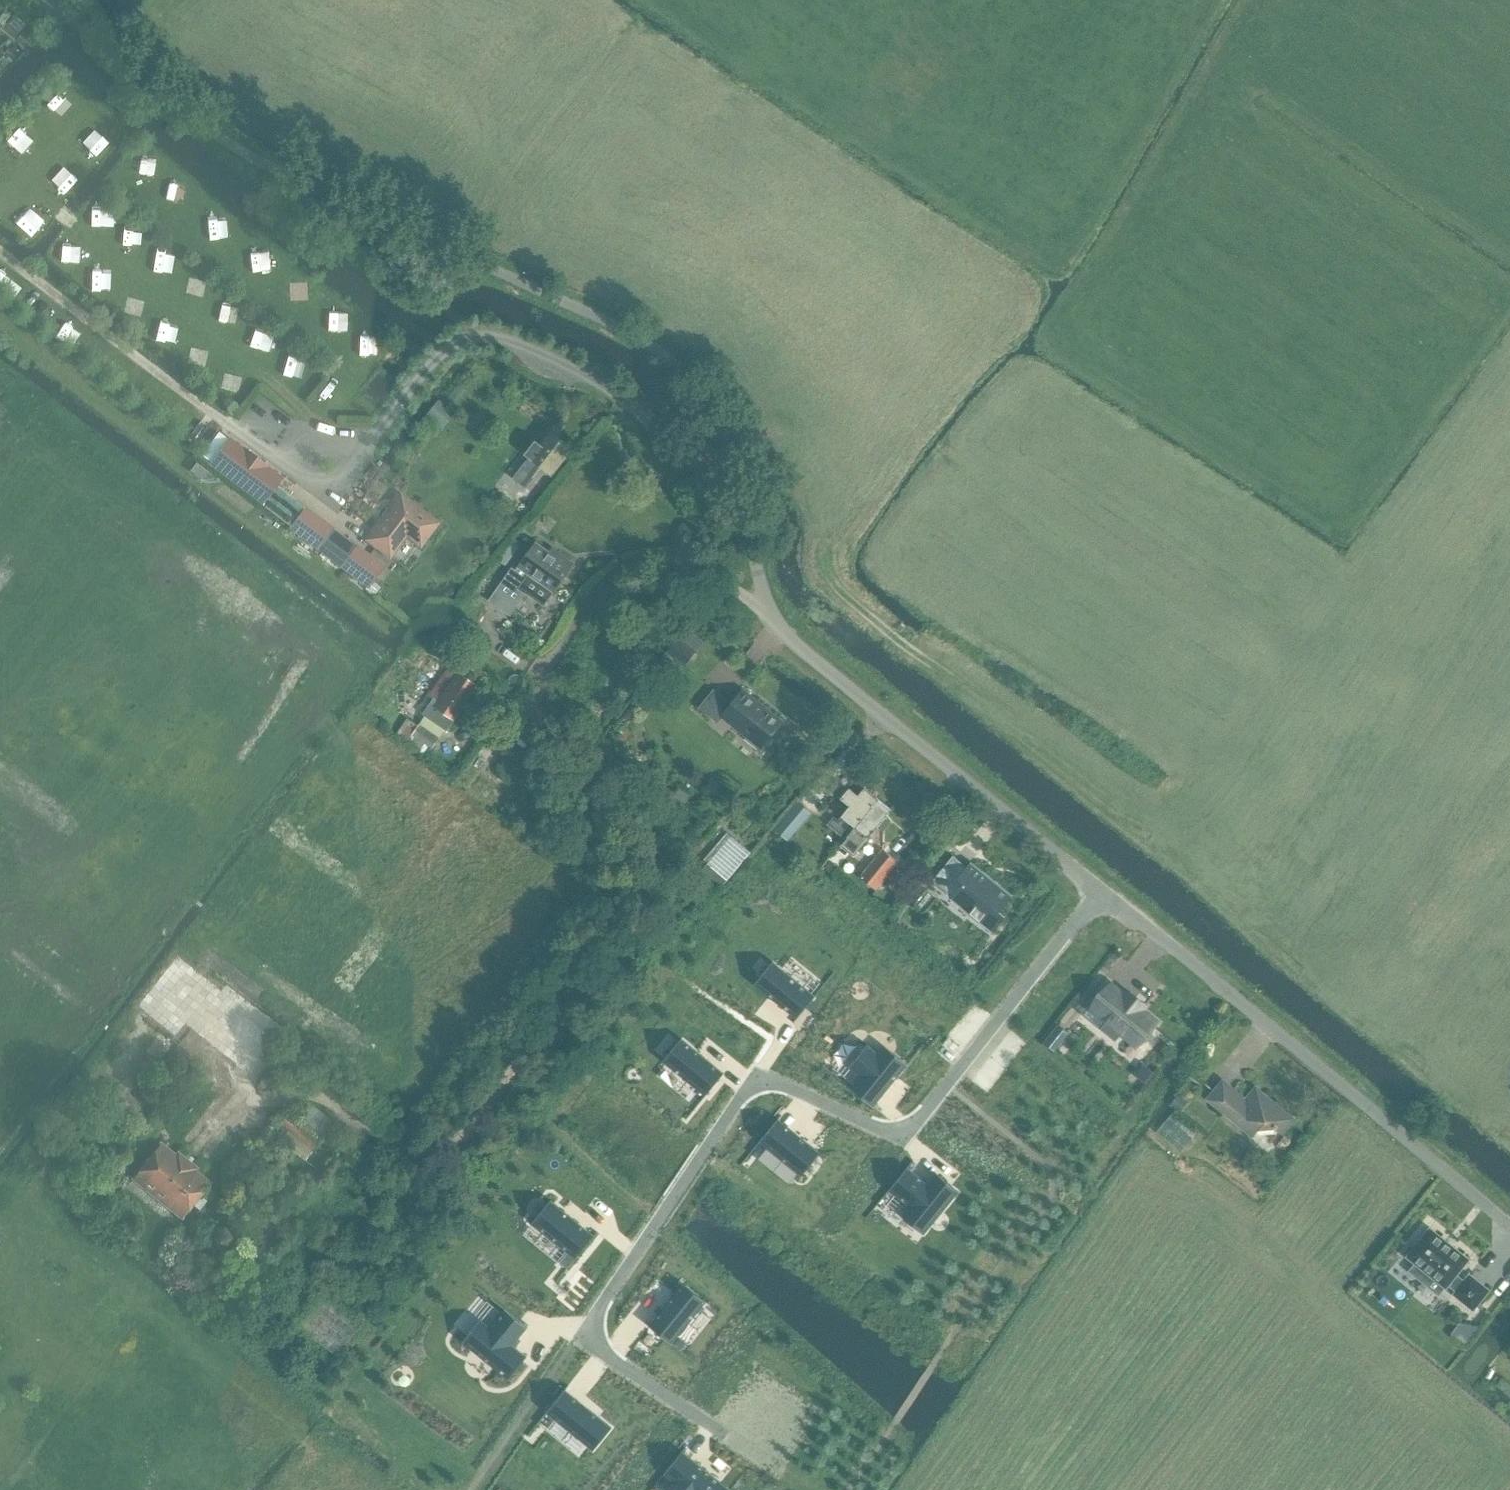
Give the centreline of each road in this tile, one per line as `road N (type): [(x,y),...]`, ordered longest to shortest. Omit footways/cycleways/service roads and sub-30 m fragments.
road 1 (residential): [(1103,892),(905,1127),(889,1131),(784,1086),(756,1085),(586,1331),(610,1357),(743,1444),(773,1404)]
road 2 (residential): [(0,562),(14,545),(402,844),(445,841)]
road 3 (residential): [(331,498),(447,349),(482,336),(512,340),(596,380),(734,501)]
road 4 (residential): [(1509,1226),(1103,892)]
road 5 (residential): [(1103,892),(792,643),(773,620)]
road 6 (track): [(317,419),(26,184)]
road 7 (track): [(317,419),(356,367),(118,179)]
road 8 (residential): [(773,620),(686,564),(632,564),(595,596),(542,676),(539,697)]
road 9 (track): [(437,1150),(461,1137),(634,936)]
road 10 (track): [(87,117),(0,212)]
road 11 (residential): [(773,620),(734,501)]

